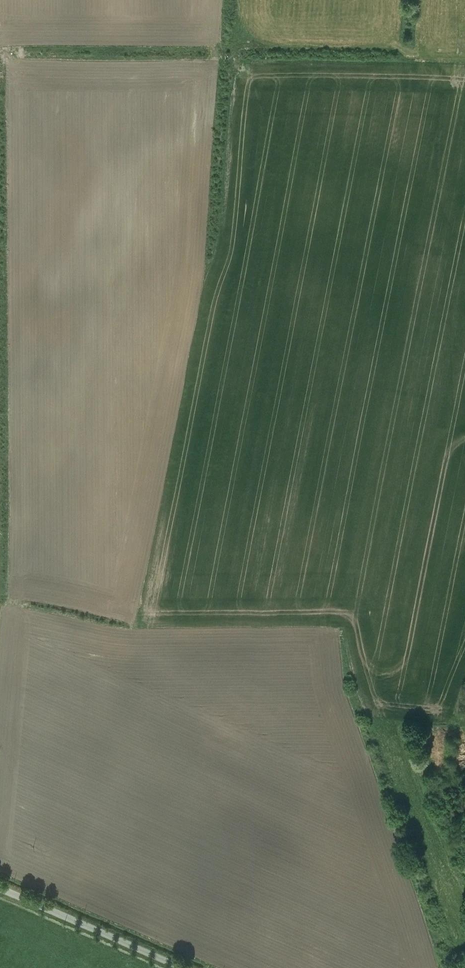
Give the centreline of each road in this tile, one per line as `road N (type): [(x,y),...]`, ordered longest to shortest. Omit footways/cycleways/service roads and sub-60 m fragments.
road 1 (unclassified): [(0,887),(188,967)]

